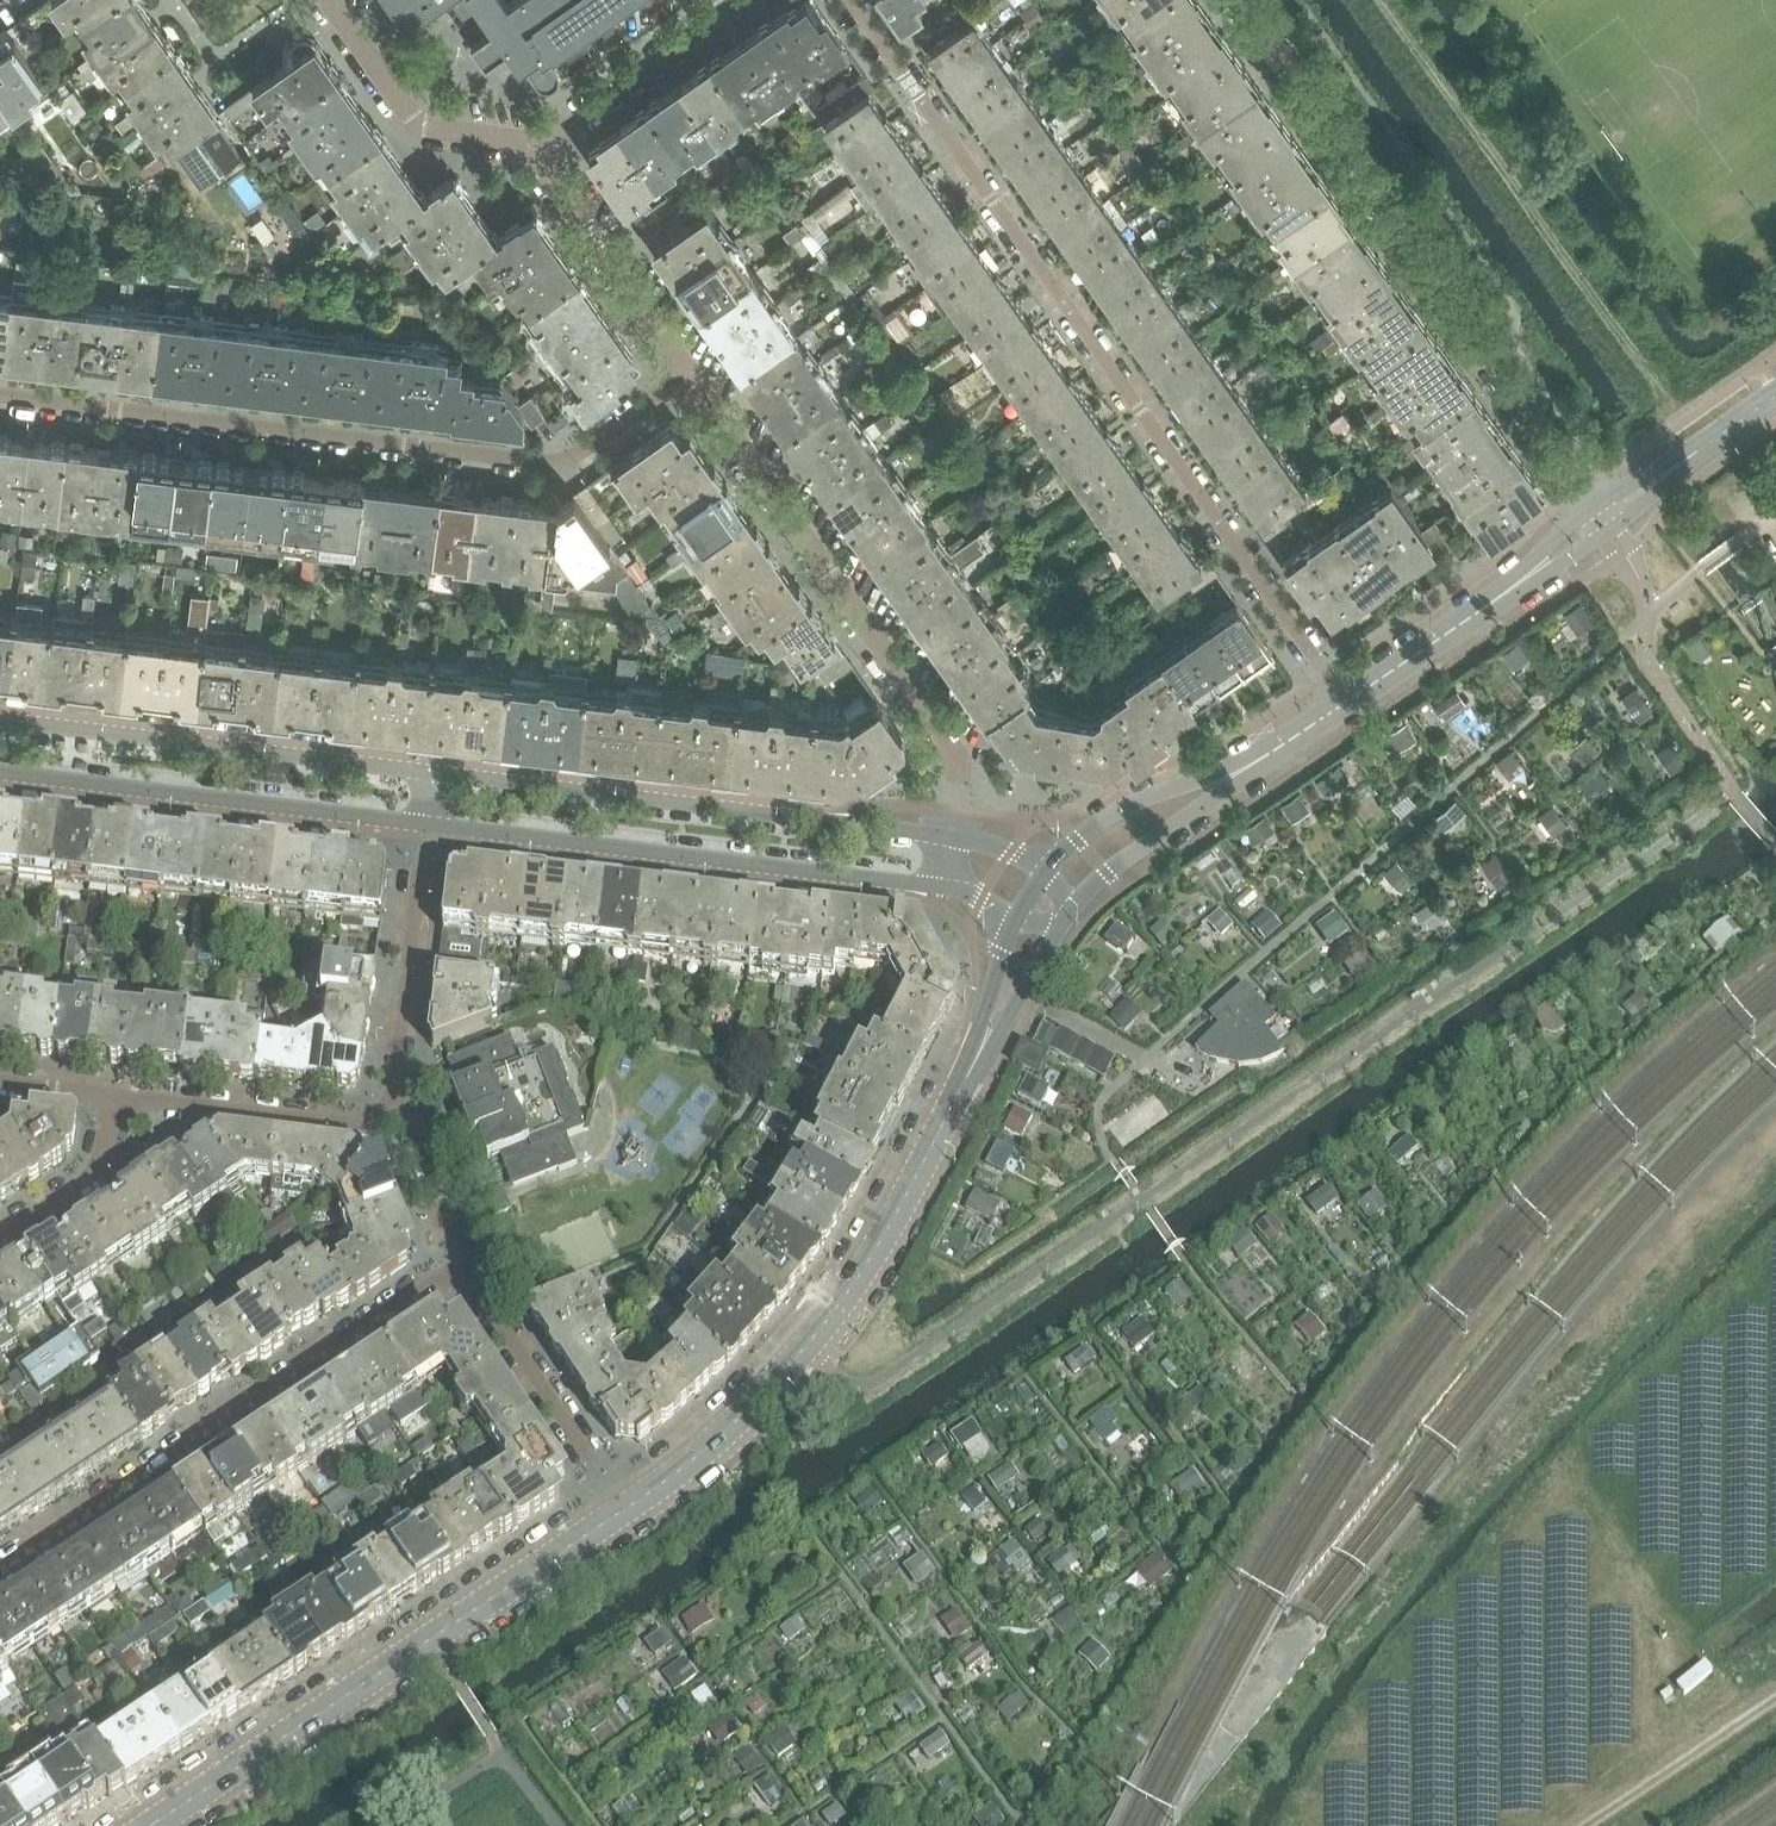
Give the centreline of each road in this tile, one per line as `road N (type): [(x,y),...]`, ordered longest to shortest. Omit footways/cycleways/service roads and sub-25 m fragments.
road 1 (residential): [(1349,700),(852,0)]
road 2 (residential): [(691,376),(553,464),(0,397)]
road 3 (residential): [(1604,520),(1238,0)]
road 4 (tertiary): [(624,1511),(713,1445),(804,1350),(847,1295),(972,1071)]
road 5 (tertiary): [(151,1825),(624,1511)]
road 6 (residential): [(460,1268),(0,1573)]
road 7 (residential): [(943,836),(958,757),(691,376)]
road 8 (residential): [(429,826),(946,893)]
road 9 (residential): [(943,836),(435,777)]
road 10 (residential): [(435,777),(0,722)]
road 11 (residential): [(0,772),(429,826)]
road 12 (tertiary): [(1349,700),(1604,520)]
road 13 (residential): [(624,1511),(460,1268)]
road 14 (residential): [(116,1098),(357,1123),(398,1093)]
road 15 (residential): [(691,376),(526,145)]
road 16 (residential): [(398,1093),(429,826)]
road 17 (residential): [(747,0),(555,136),(526,145)]
road 18 (tertiary): [(1277,750),(1114,815),(1044,871)]
road 19 (residential): [(526,145),(421,125),(328,0)]
road 20 (tertiary): [(1075,906),(1277,750)]
road 21 (tertiary): [(1604,520),(1775,397)]
road 22 (residential): [(0,1240),(91,1179),(105,1154),(116,1098)]
road 23 (residential): [(460,1268),(398,1093)]
road 24 (tertiary): [(972,1071),(1059,930)]
road 25 (tertiary): [(1016,917),(972,1071)]

